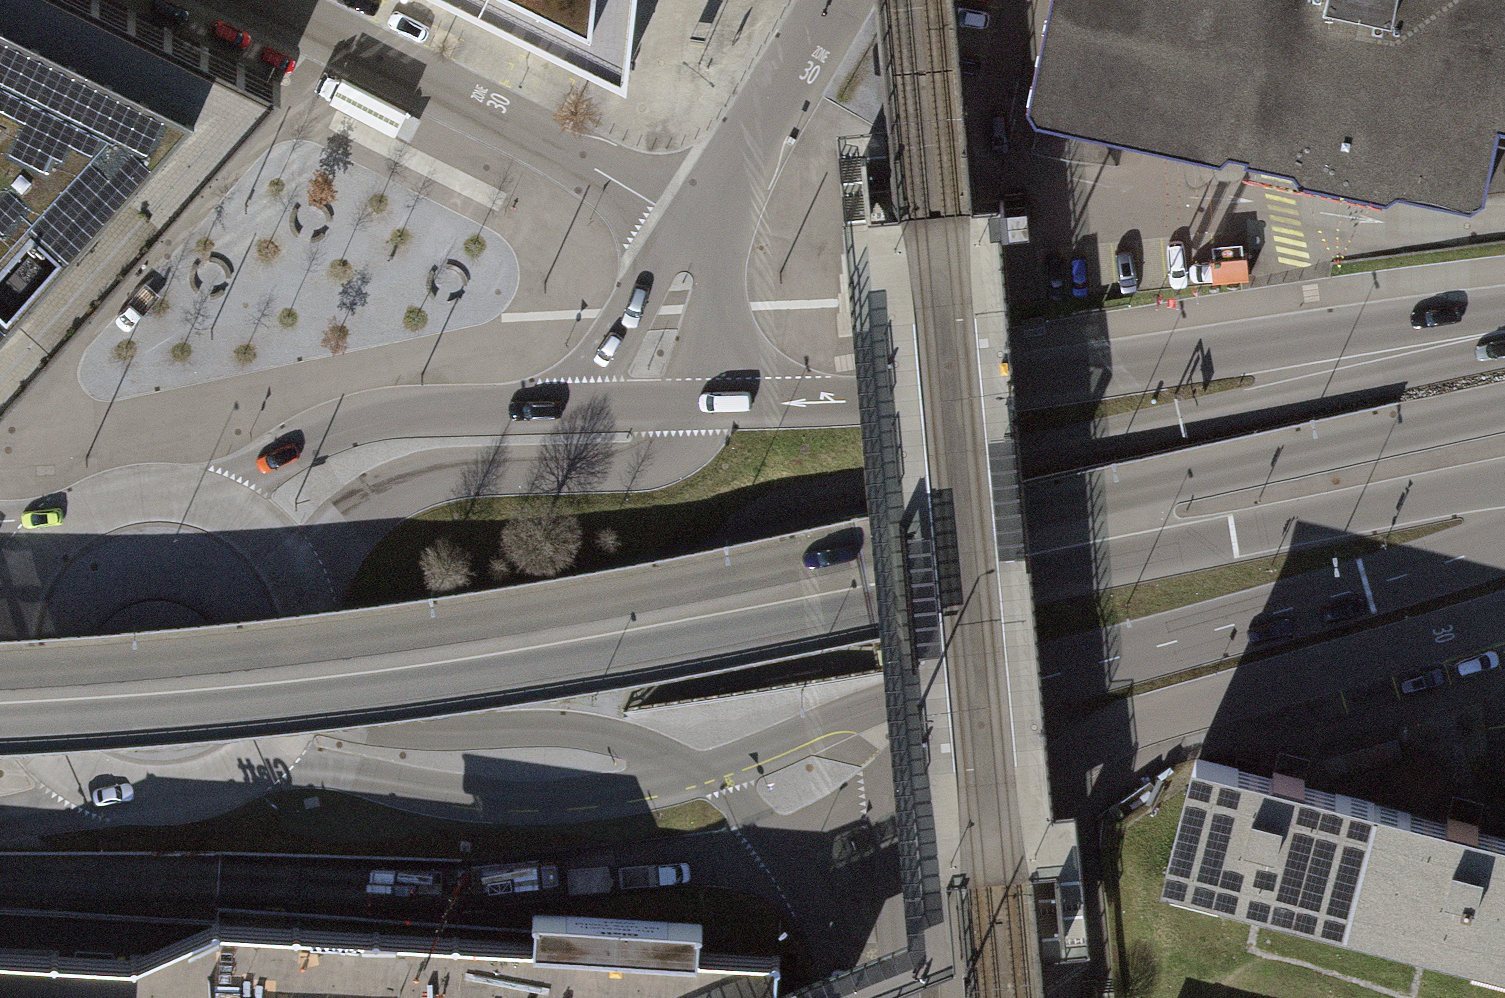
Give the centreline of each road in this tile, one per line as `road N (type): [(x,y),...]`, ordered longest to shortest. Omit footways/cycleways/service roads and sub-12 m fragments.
road 1 (secondary): [(277,761),(463,797),(579,798),(876,704),(1070,670),(1371,588),(1504,538)]
road 2 (primary): [(0,708),(358,678),(908,577),(1170,515)]
road 3 (secondary): [(1504,307),(948,403),(673,404)]
road 4 (residential): [(971,997),(976,932),(1005,826),(1067,758),(1106,730),(1163,711),(1504,617)]
road 5 (residential): [(259,0),(712,229)]
road 6 (secondary): [(673,404),(516,406),(346,430),(226,500)]
road 7 (residential): [(303,570),(376,512),(458,476),(625,469),(656,447),(673,404)]
road 8 (primary): [(1504,410),(1401,433),(1170,515)]
road 9 (primary): [(1170,515),(1416,501),(1504,487)]
road 10 (residential): [(843,0),(712,229)]
road 11 (secondary): [(59,774),(100,798),(147,809),(194,807),(239,790),(277,761)]
road 12 (secondary): [(277,761),(313,706),(322,672),(317,602),(303,570)]
road 13 (secondary): [(226,500),(141,488),(99,499),(40,539)]
road 14 (residential): [(712,229),(680,315),(673,404)]
road 15 (secondary): [(0,653),(5,693),(26,738),(59,774)]

